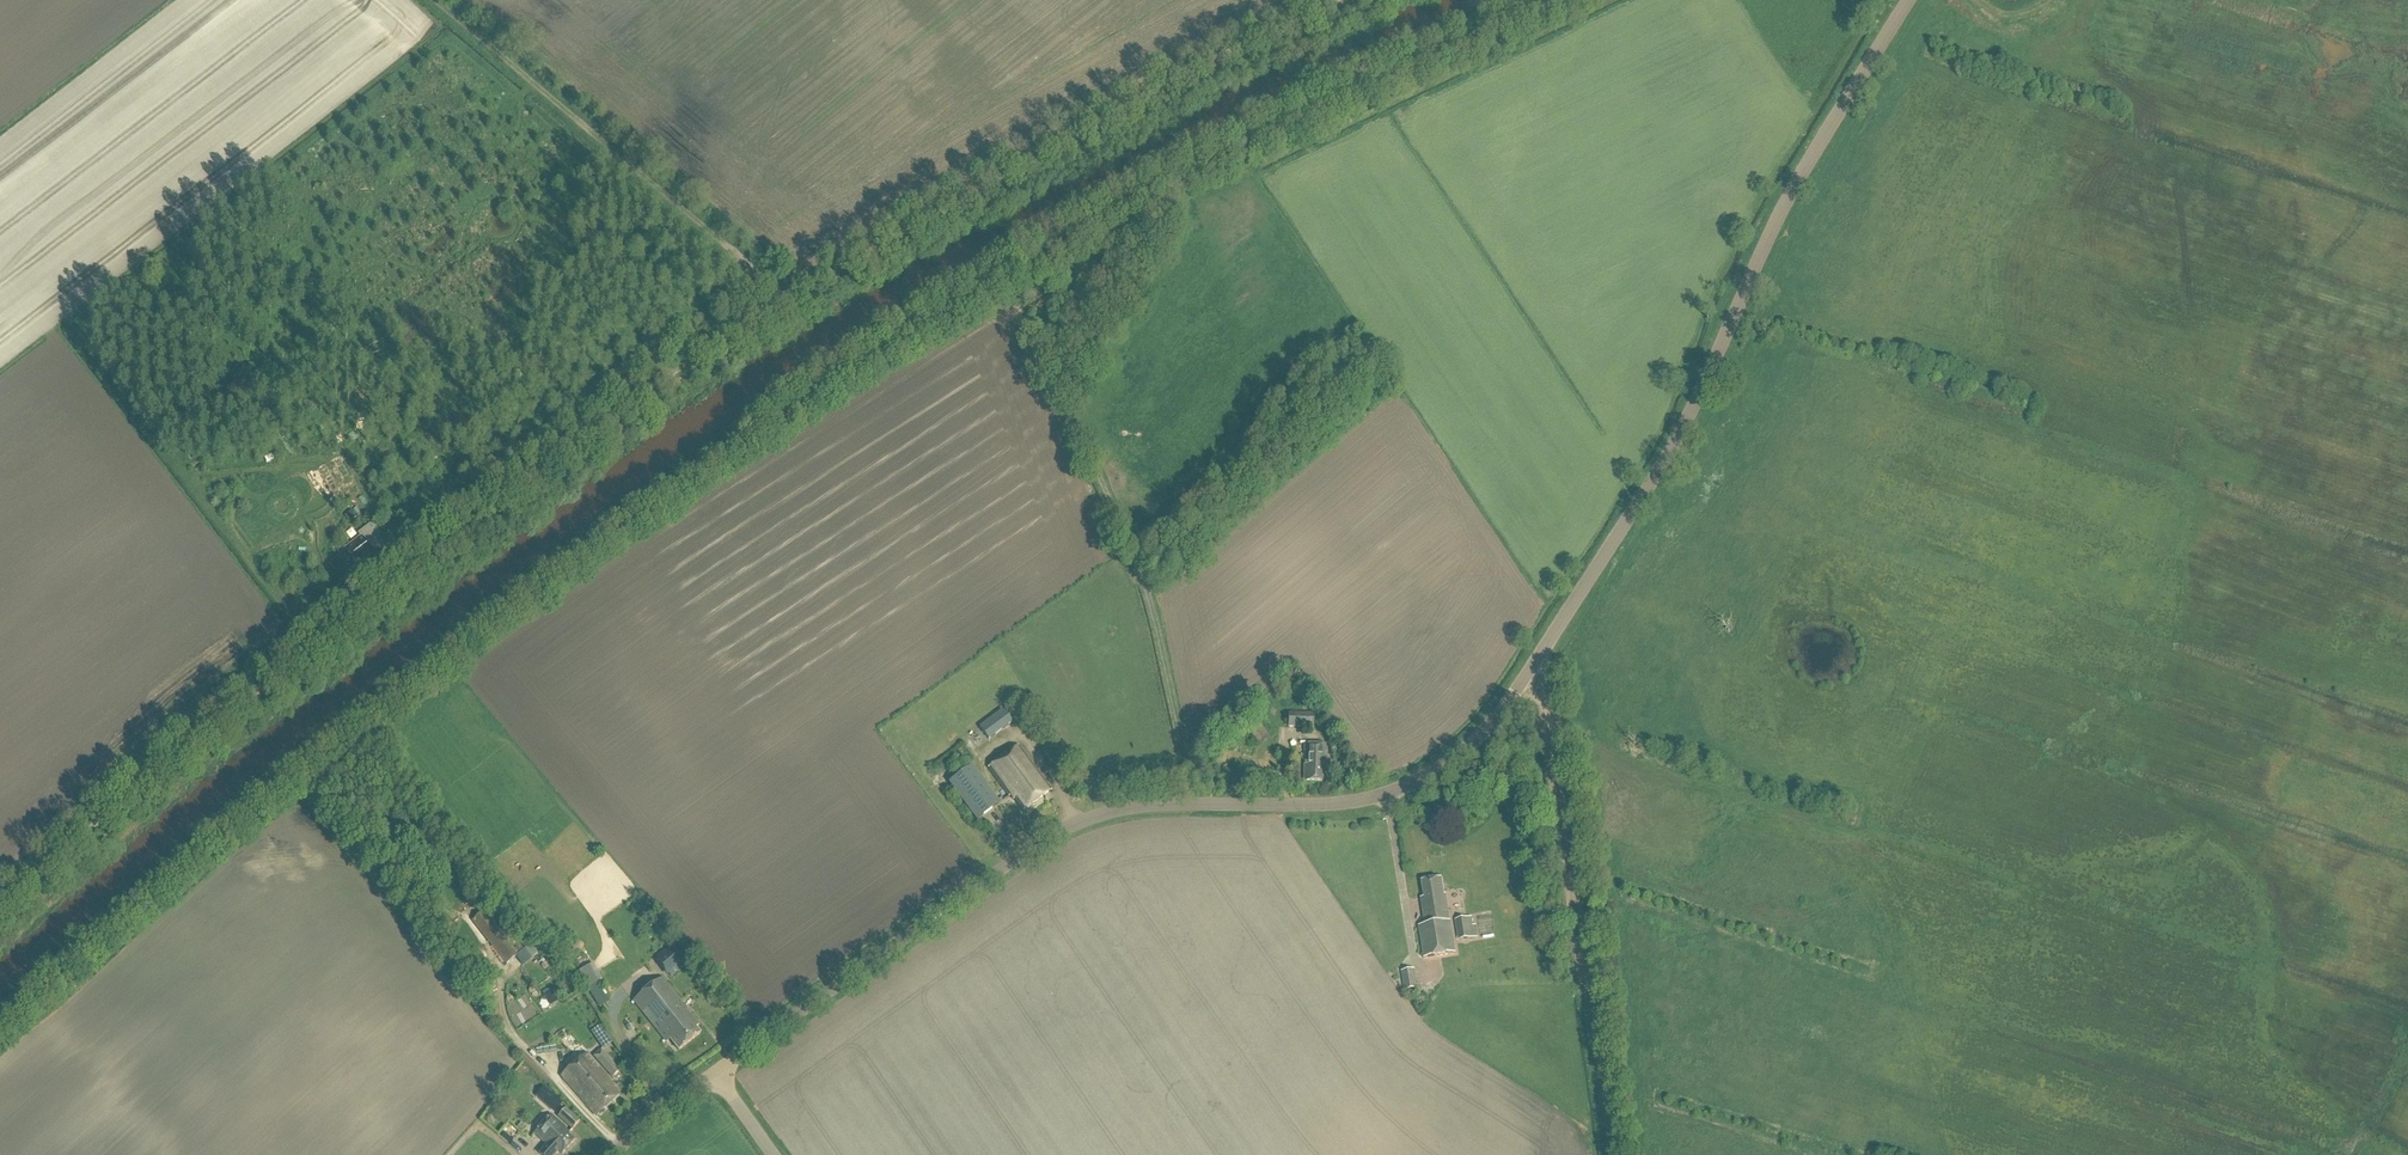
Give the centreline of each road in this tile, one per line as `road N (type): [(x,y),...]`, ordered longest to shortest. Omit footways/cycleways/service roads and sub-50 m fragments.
road 1 (tertiary): [(716,1075),(1041,842),(1076,825),(1143,806),(1350,803),(1415,782),(1462,752),(1526,677),(1684,427),(1786,200),(1909,0)]
road 2 (track): [(1345,0),(1184,77),(715,341),(226,714),(0,907)]
road 3 (track): [(1188,804),(1189,776),(1144,582),(1052,368),(1036,296),(1021,269)]
road 4 (track): [(1610,1154),(1543,694),(1526,677)]
road 5 (track): [(433,0),(782,301)]
road 6 (tertiary): [(615,1154),(716,1075)]

